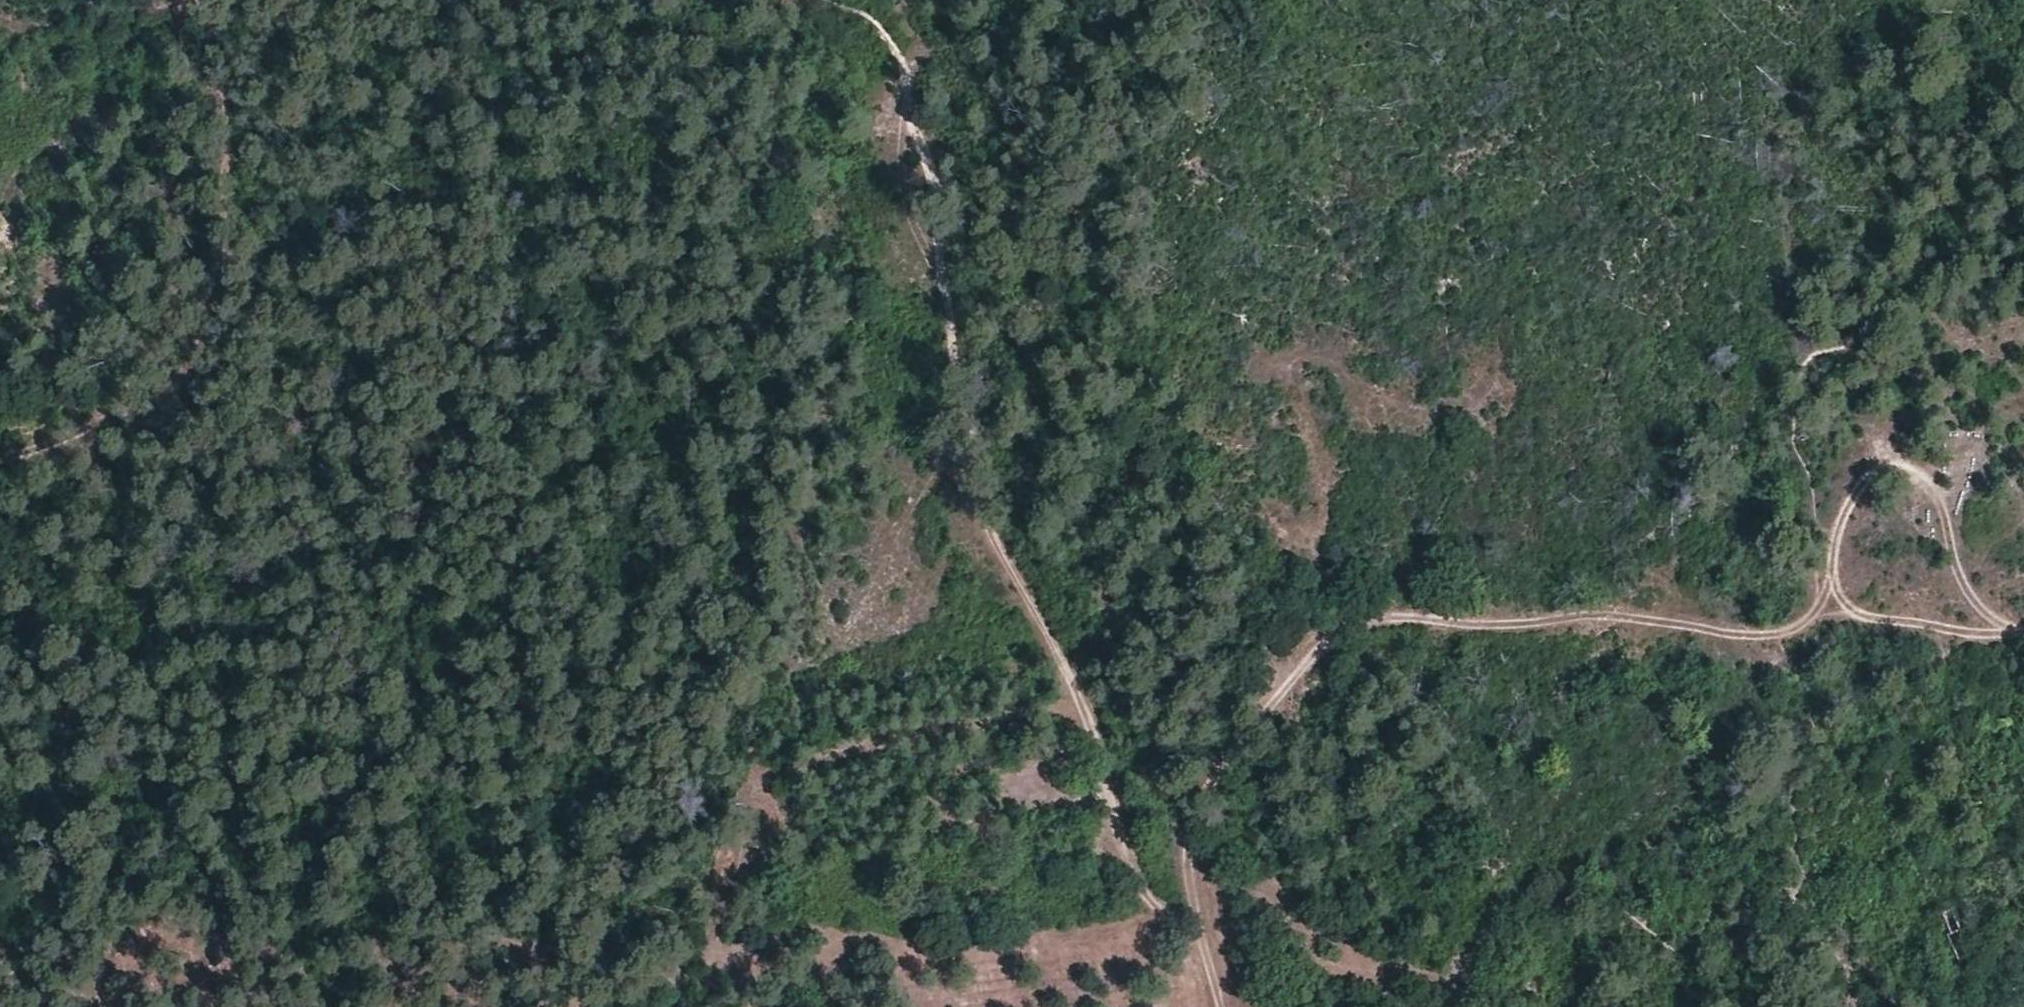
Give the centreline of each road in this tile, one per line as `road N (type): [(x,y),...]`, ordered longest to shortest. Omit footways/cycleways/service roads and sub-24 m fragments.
road 1 (track): [(1222,1006),(1189,897),(1186,843),(1292,675),(1350,627),(1419,614),(1526,625),(1561,614),(1611,615),(1752,636),(1874,619),(2023,638)]
road 2 (track): [(818,0),(880,24),(903,60),(915,133),(935,180),(946,301),(998,545),(1089,720),(1125,865),(1154,905),(1195,919)]
road 3 (track): [(0,455),(173,390),(220,317),(236,231),(237,154),(203,0)]

